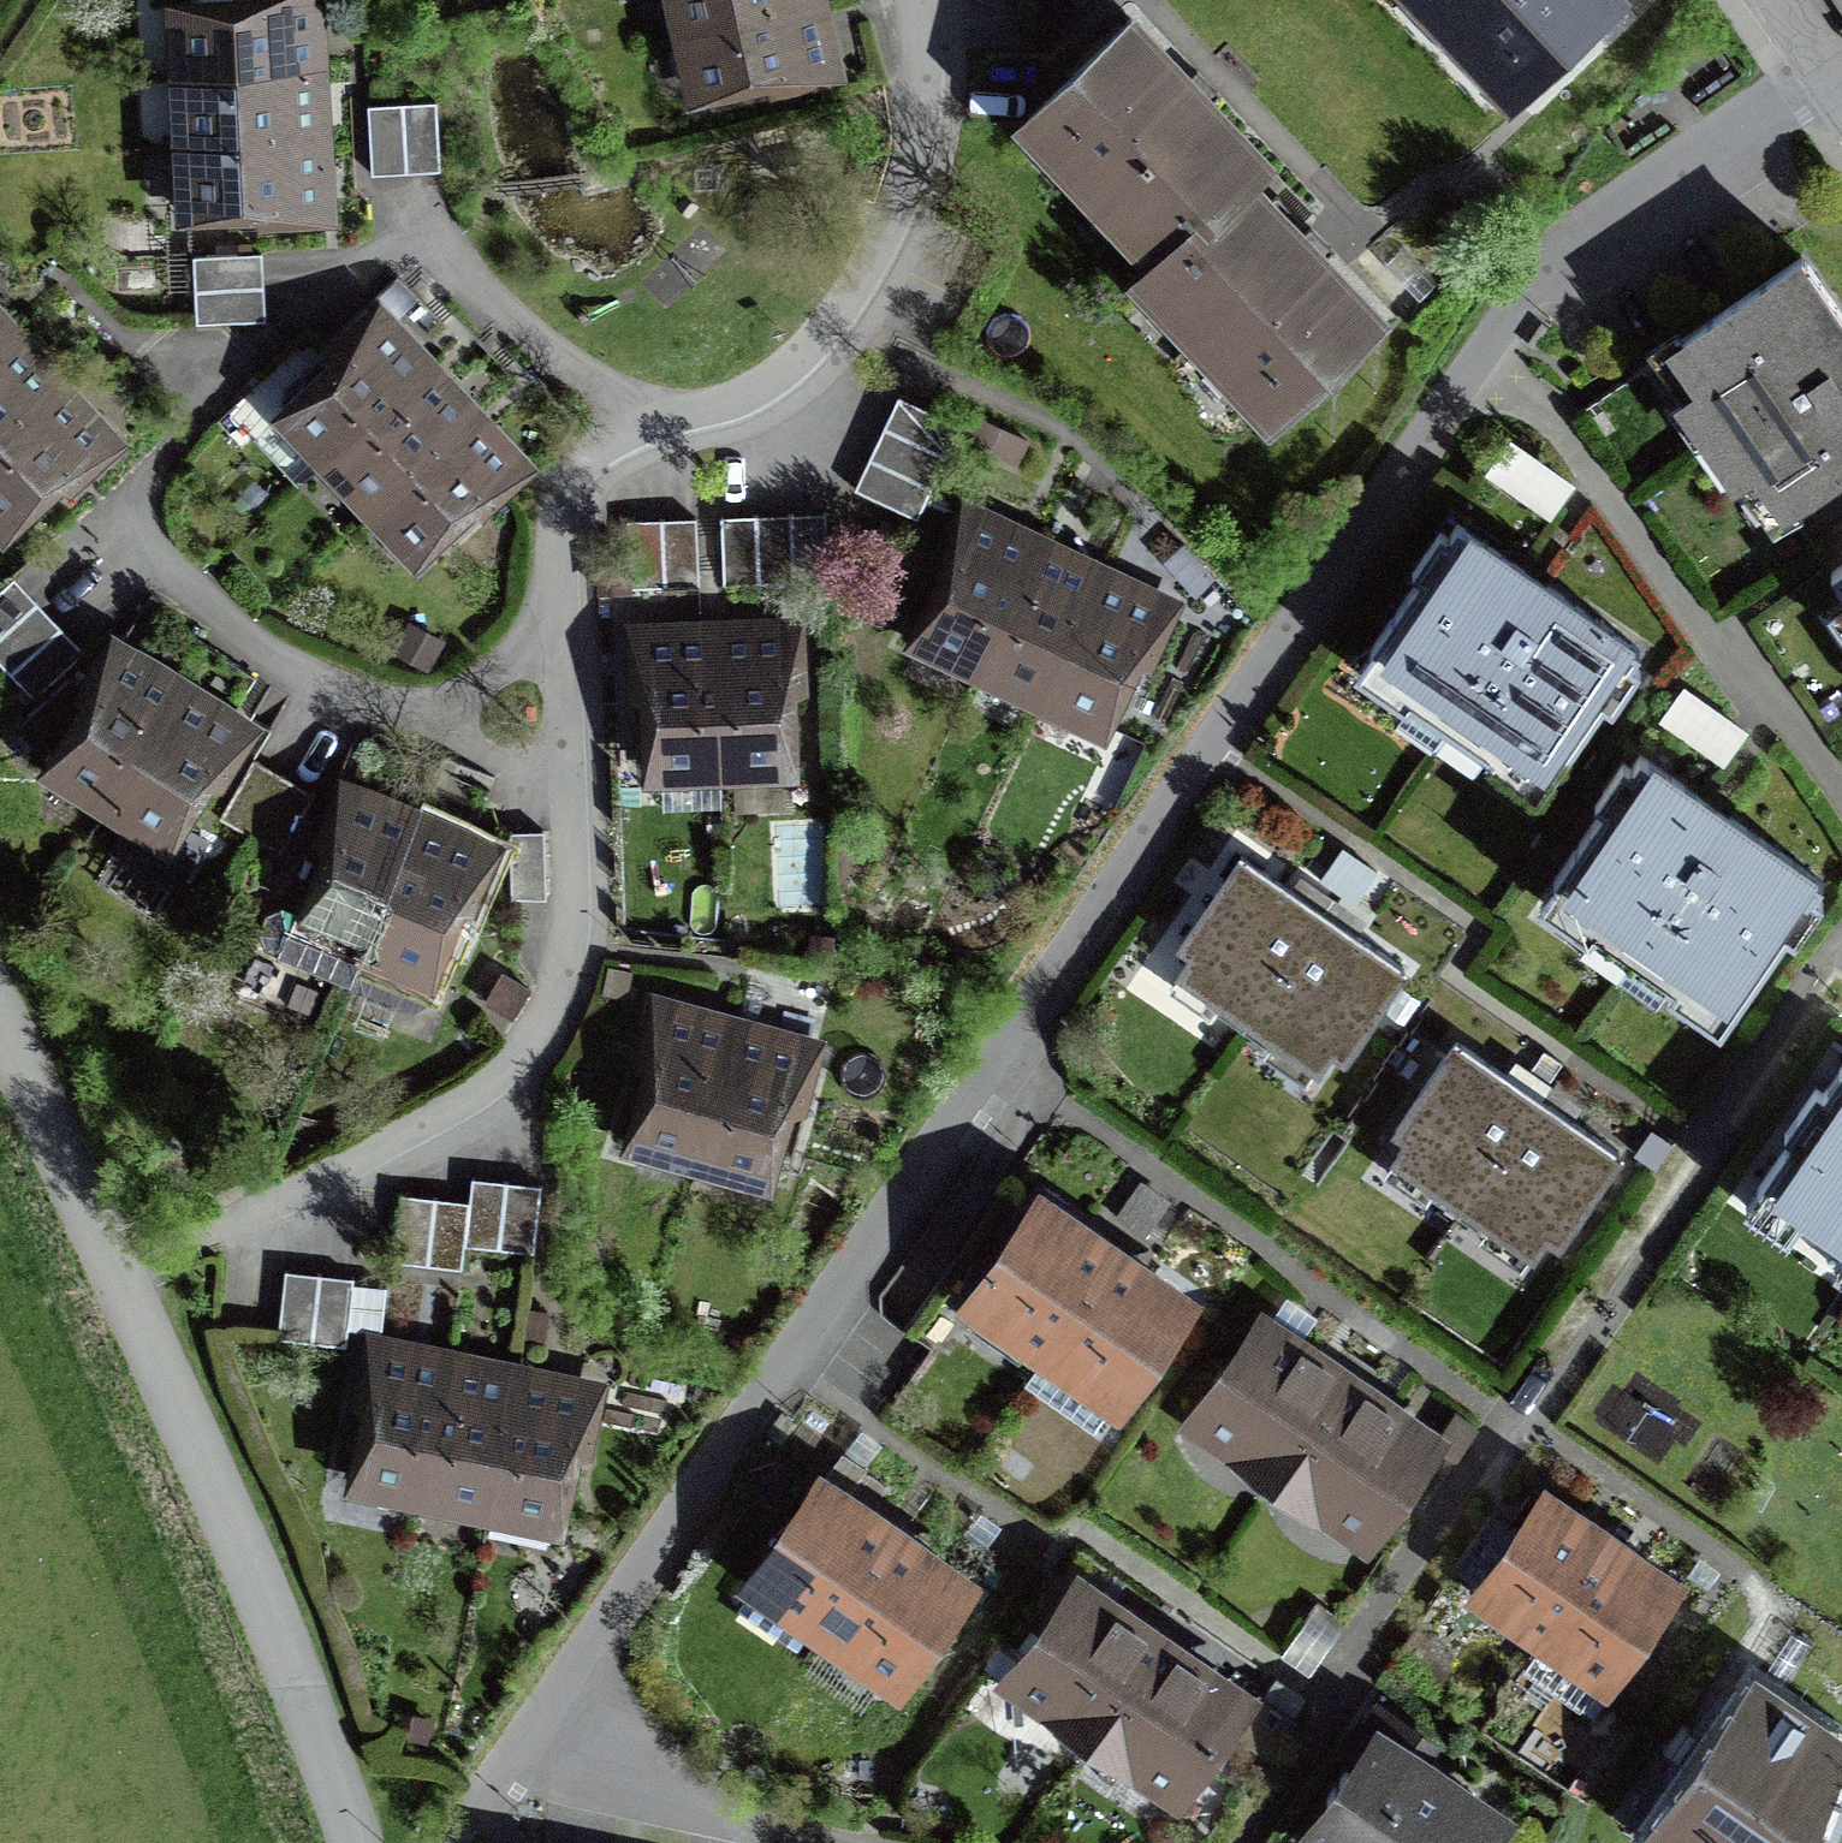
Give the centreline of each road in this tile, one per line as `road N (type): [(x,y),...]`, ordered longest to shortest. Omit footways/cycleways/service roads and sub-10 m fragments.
road 1 (residential): [(1829,70),(1573,249),(1518,302),(781,1362),(518,1787)]
road 2 (residential): [(277,1228),(424,1160),(512,1091),(566,974),(551,715),(556,608),(574,501),(620,442),(703,423),(770,394),(838,336),(885,259),(925,128),(924,0)]
road 3 (unclassified): [(0,982),(104,1193),(294,1634),(365,1842)]

